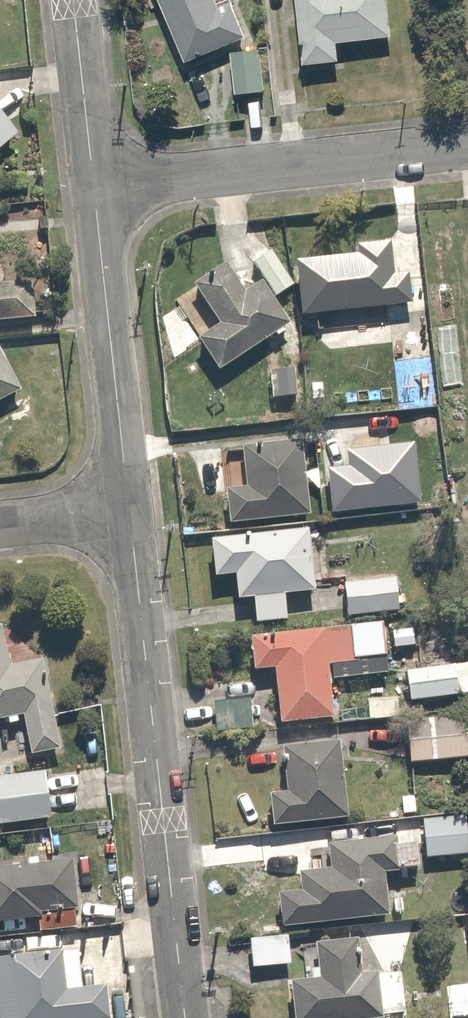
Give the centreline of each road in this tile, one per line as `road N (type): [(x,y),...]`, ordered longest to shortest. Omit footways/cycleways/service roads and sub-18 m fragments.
road 1 (residential): [(185,1017),(130,511)]
road 2 (residential): [(94,185),(467,146)]
road 3 (residential): [(130,511),(94,185)]
road 4 (residential): [(94,185),(74,0)]
road 5 (residential): [(0,525),(130,511)]

